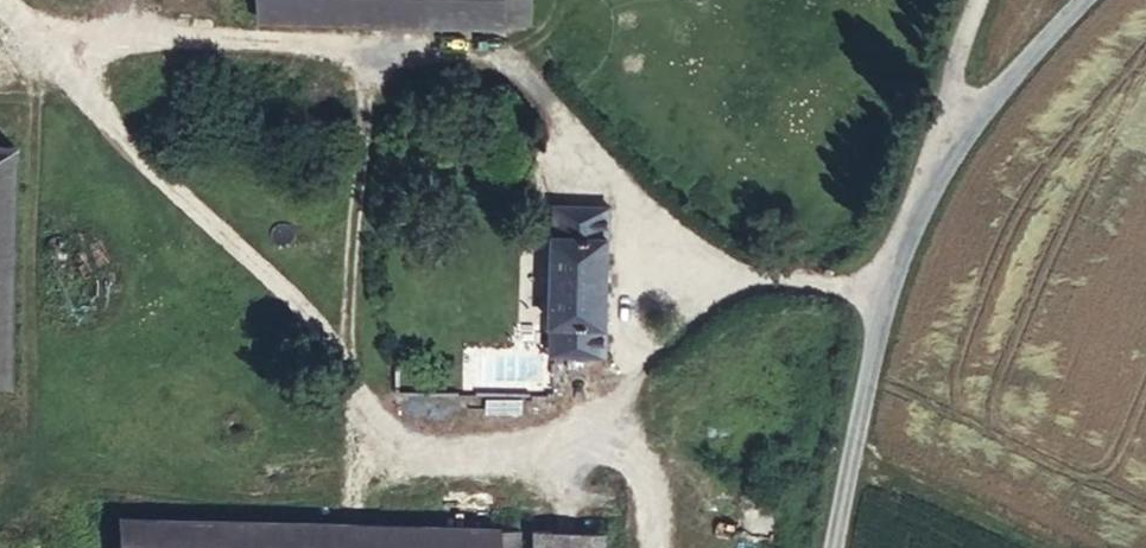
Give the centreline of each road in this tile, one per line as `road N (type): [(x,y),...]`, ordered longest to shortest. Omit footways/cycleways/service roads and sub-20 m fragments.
road 1 (track): [(0,12),(302,323),(347,398),(386,437),(563,454),(634,485),(651,547)]
road 2 (track): [(28,42),(428,47),(494,62),(614,183),(741,275)]
road 3 (track): [(563,454),(655,338),(741,275),(875,293)]
road 4 (unclassified): [(906,201),(864,325),(824,547)]
road 5 (track): [(347,398),(347,247),(365,46)]
road 6 (unclassified): [(1080,0),(906,201)]
road 7 (track): [(1066,547),(843,441)]
road 8 (residential): [(906,201),(972,0)]

